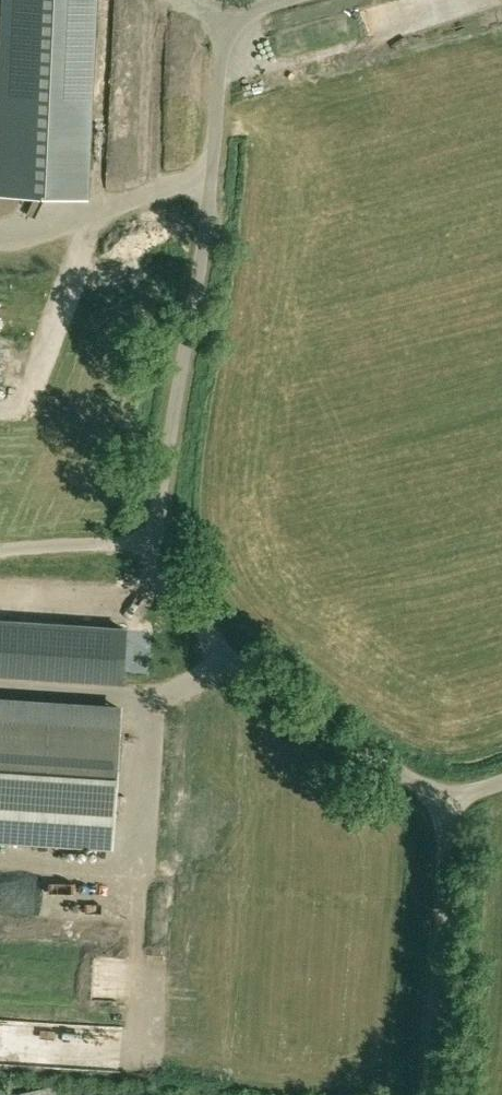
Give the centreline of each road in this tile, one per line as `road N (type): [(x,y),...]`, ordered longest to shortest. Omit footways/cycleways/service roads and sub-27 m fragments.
road 1 (unclassified): [(445,794),(264,687),(180,591),(158,534),(225,45),(249,10),(283,0)]
road 2 (unclassified): [(424,1094),(445,794)]
road 3 (track): [(0,235),(211,169)]

